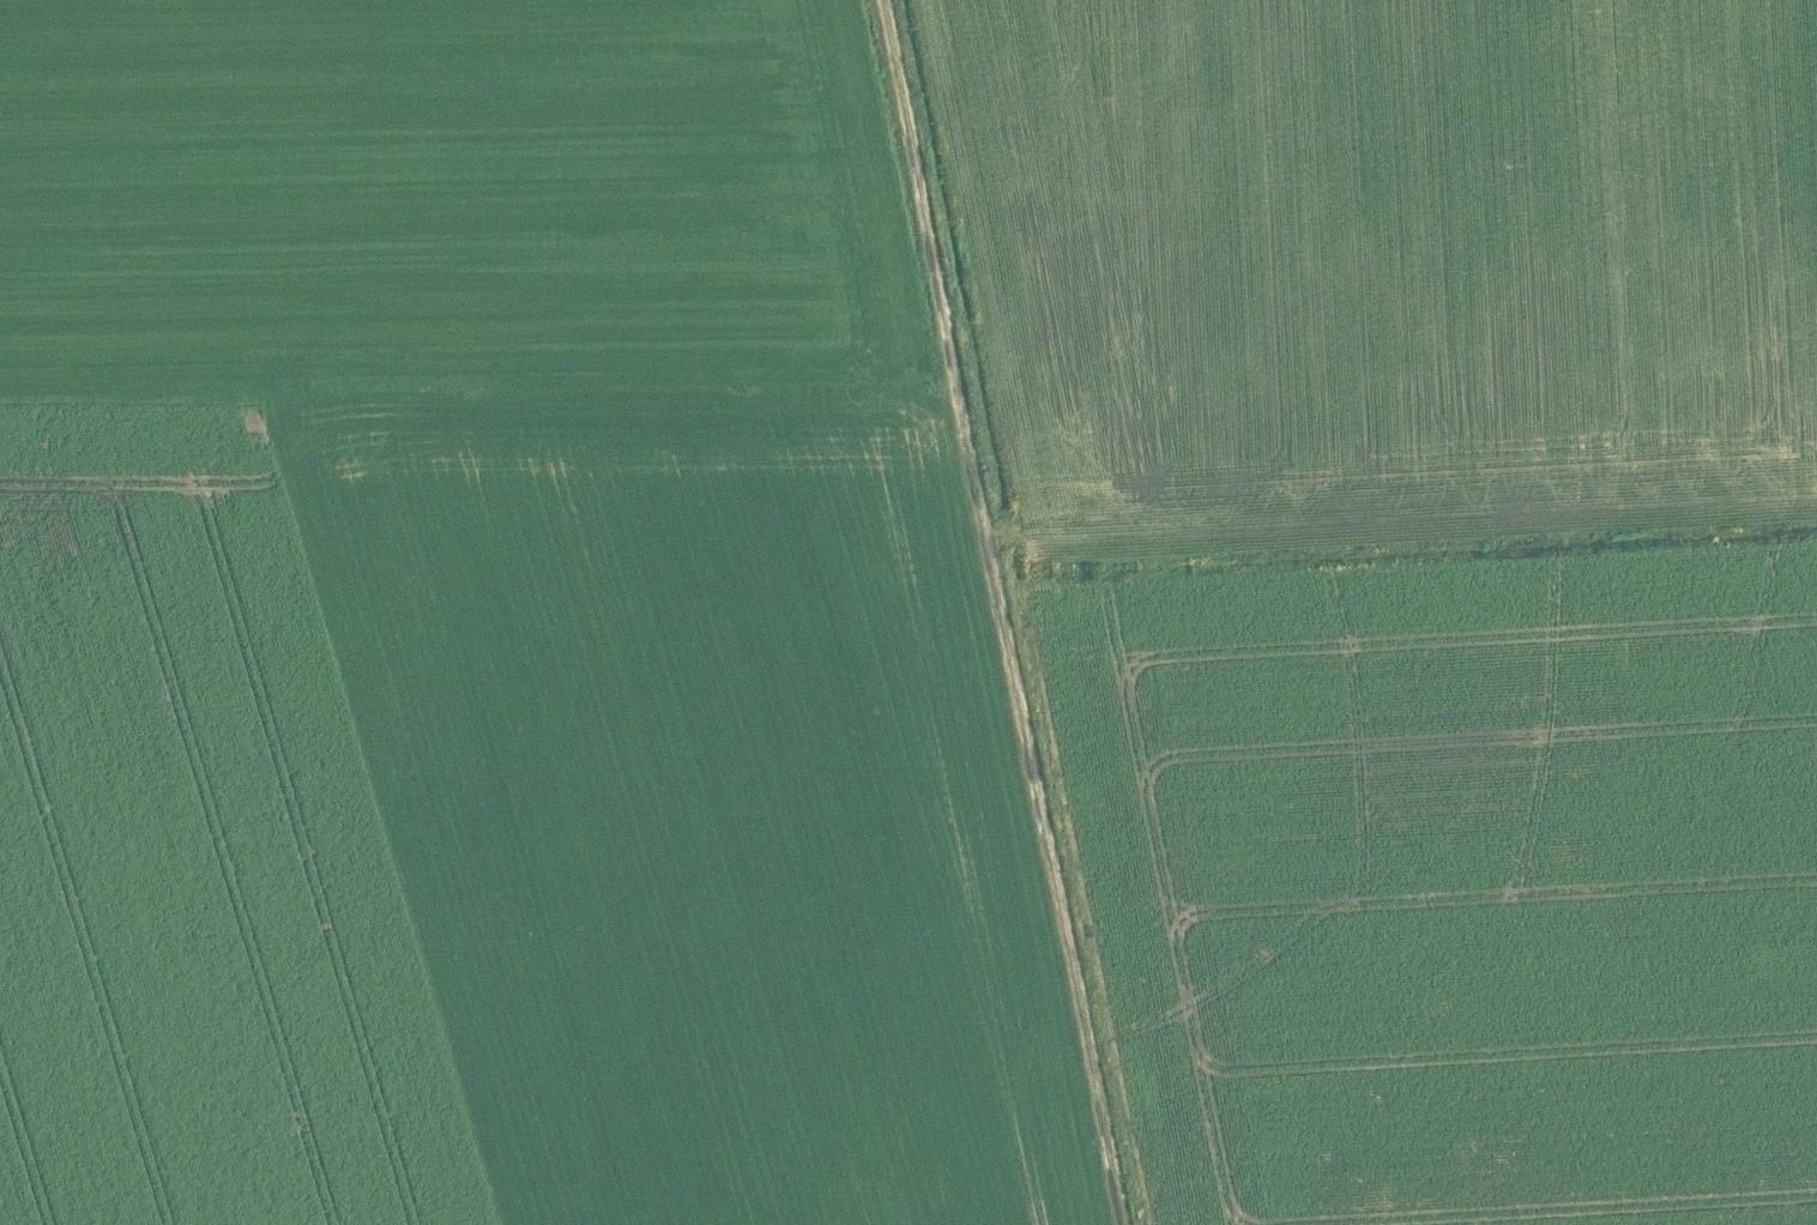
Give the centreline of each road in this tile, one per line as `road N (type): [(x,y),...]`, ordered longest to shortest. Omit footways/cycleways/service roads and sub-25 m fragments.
road 1 (track): [(885,0),(1124,1224)]

